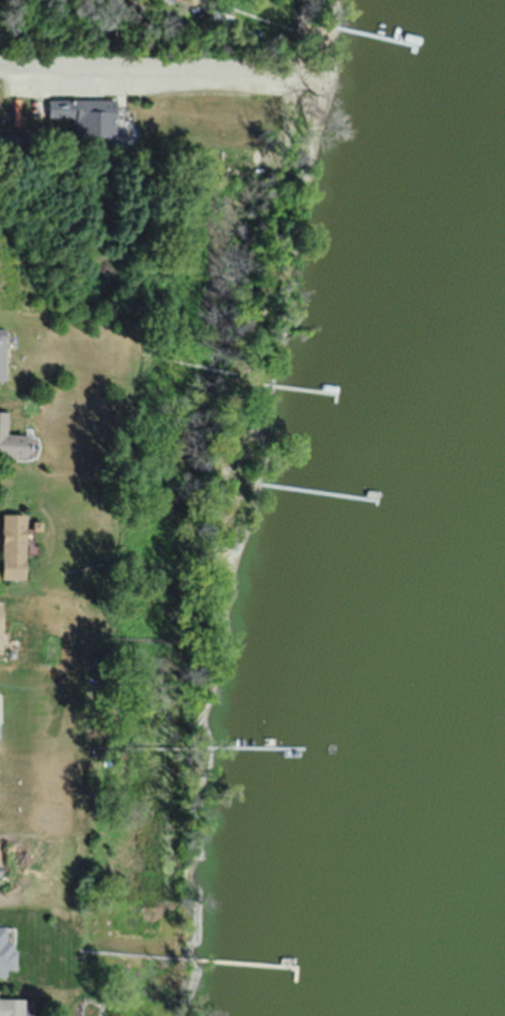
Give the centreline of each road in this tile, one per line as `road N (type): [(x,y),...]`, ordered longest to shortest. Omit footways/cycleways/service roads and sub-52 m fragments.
road 1 (residential): [(0,67),(314,78)]

